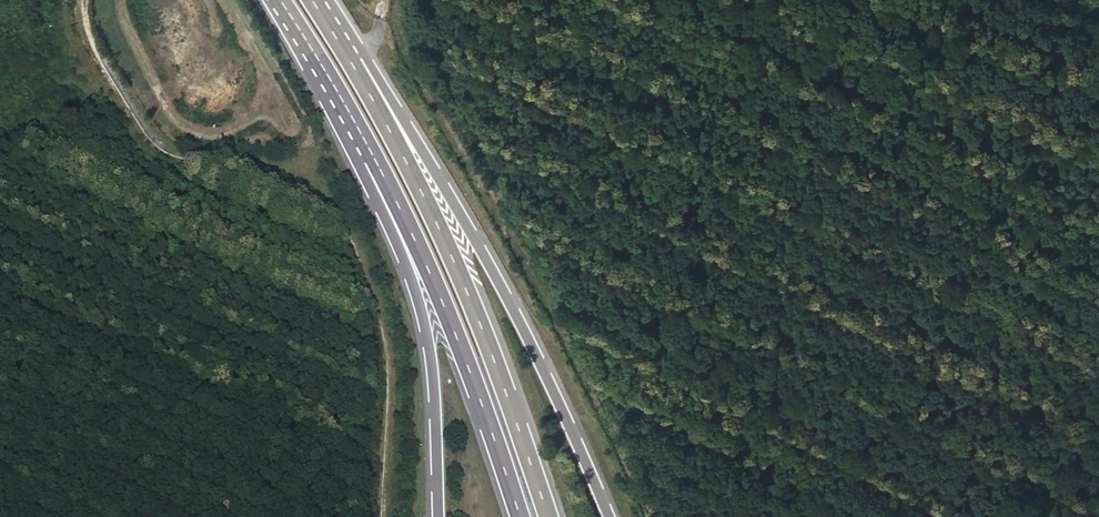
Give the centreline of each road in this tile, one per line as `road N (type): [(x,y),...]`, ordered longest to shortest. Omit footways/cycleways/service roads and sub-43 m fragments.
road 1 (track): [(372,516),(384,371),(378,306),(345,217),(305,185),(260,164),(215,163),(159,146),(89,31),(86,0)]
road 2 (trunk): [(279,0),(369,162),(440,335)]
road 3 (track): [(120,0),(122,25),(157,97),(190,130),(214,132),(256,112),(264,80),(222,0)]
road 4 (trunk): [(608,516),(482,254),(460,248)]
road 5 (trunk): [(460,248),(316,0)]
road 6 (trunk): [(550,516),(454,264),(460,248)]
road 7 (trunk): [(440,335),(459,346),(517,516)]
road 8 (trunk): [(440,335),(430,351),(439,516)]

